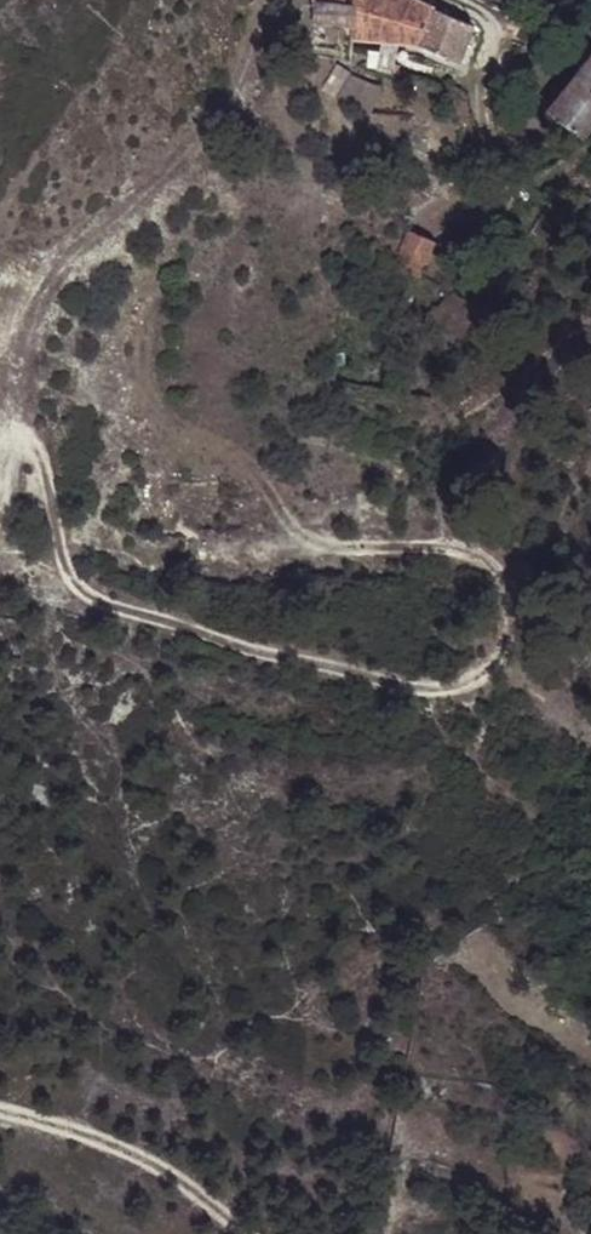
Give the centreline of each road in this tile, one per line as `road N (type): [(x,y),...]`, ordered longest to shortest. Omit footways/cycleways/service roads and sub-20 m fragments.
road 1 (track): [(0,515),(7,428),(33,423),(54,473),(69,579),(91,602),(414,692),(468,687),(494,667),(512,620),(502,584),(478,552),(327,547),(297,528),(271,488)]
road 2 (track): [(251,1233),(171,1172),(123,1147),(0,1112)]

